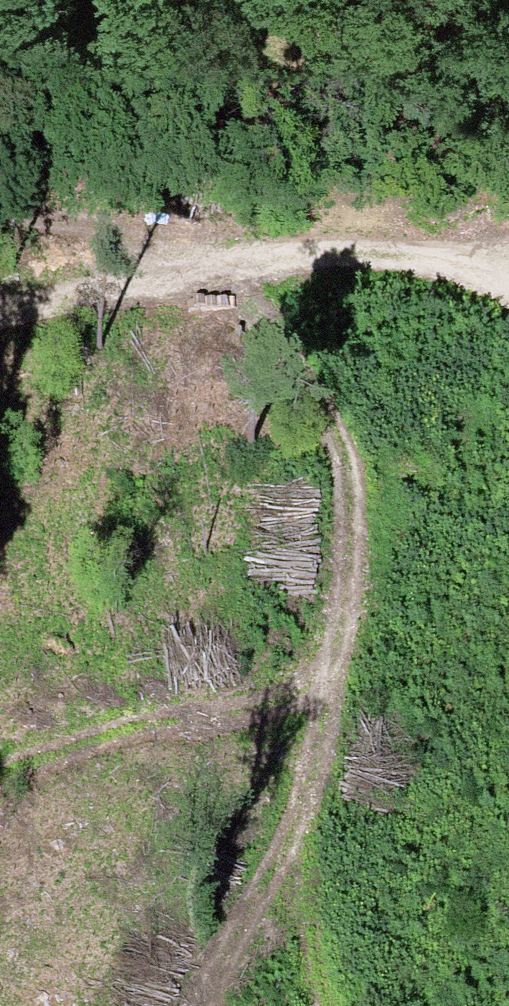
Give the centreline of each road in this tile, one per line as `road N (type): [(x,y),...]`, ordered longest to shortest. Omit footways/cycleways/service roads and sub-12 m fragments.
road 1 (track): [(202,263),(286,342),(349,473),(339,626),(294,858),(315,1005)]
road 2 (track): [(508,274),(496,264),(282,246),(0,306)]
road 3 (track): [(339,626),(249,733),(95,734),(0,783)]

